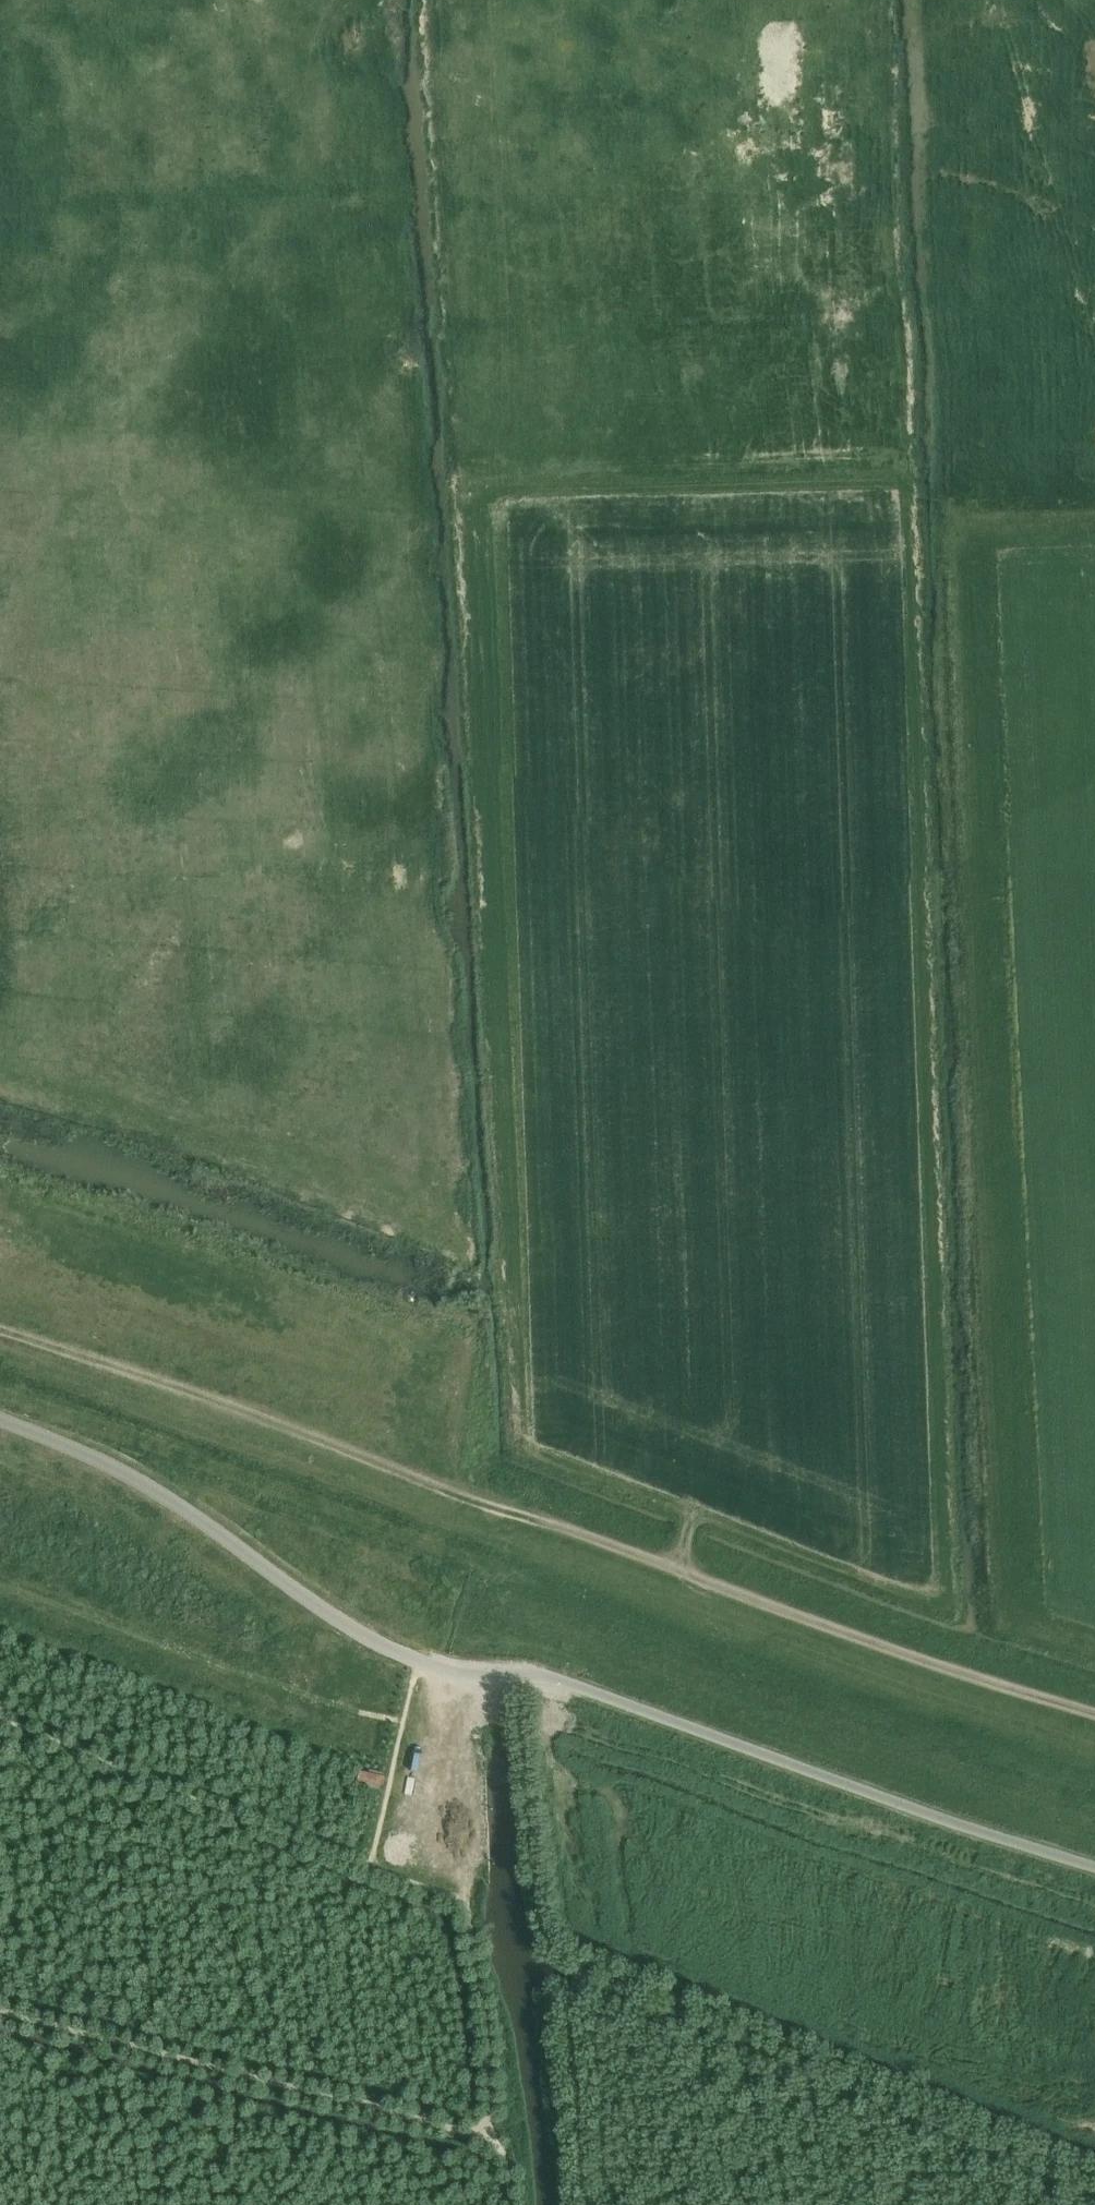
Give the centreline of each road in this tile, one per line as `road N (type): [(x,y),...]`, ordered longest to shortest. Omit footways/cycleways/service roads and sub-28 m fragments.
road 1 (track): [(0,1331),(898,1651),(1094,1713)]

